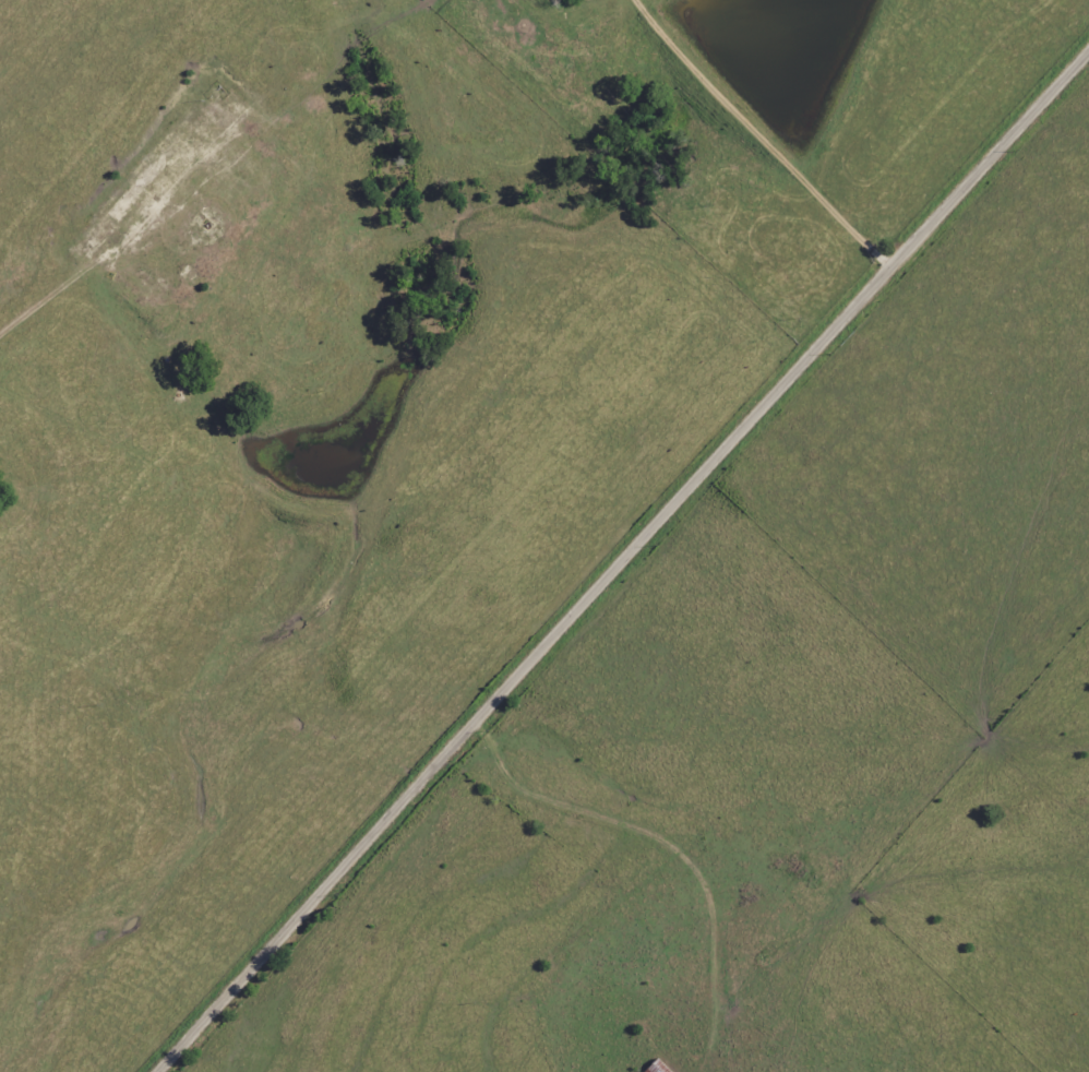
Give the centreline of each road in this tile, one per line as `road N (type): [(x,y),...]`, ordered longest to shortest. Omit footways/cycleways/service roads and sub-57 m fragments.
road 1 (residential): [(161,1071),(1088,54)]

